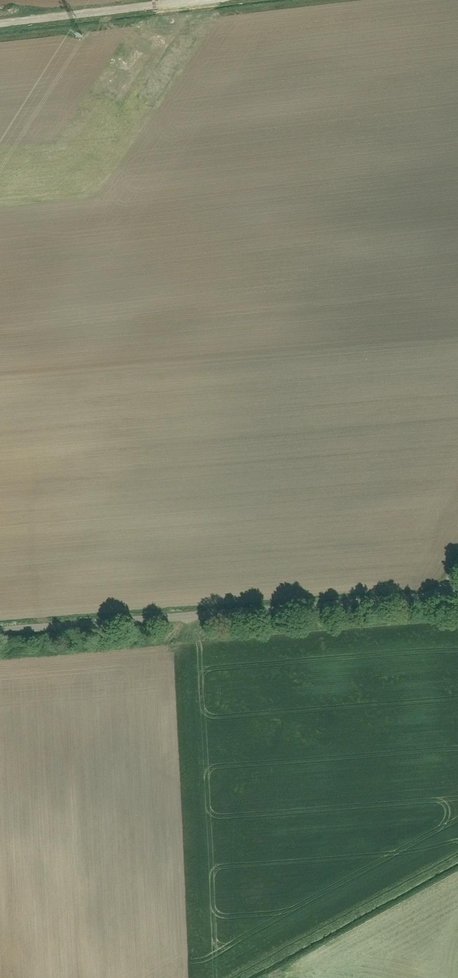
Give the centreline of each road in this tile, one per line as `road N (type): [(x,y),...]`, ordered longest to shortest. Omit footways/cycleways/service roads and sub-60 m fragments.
road 1 (unclassified): [(439,595),(0,635)]
road 2 (unclassified): [(0,25),(202,0)]

